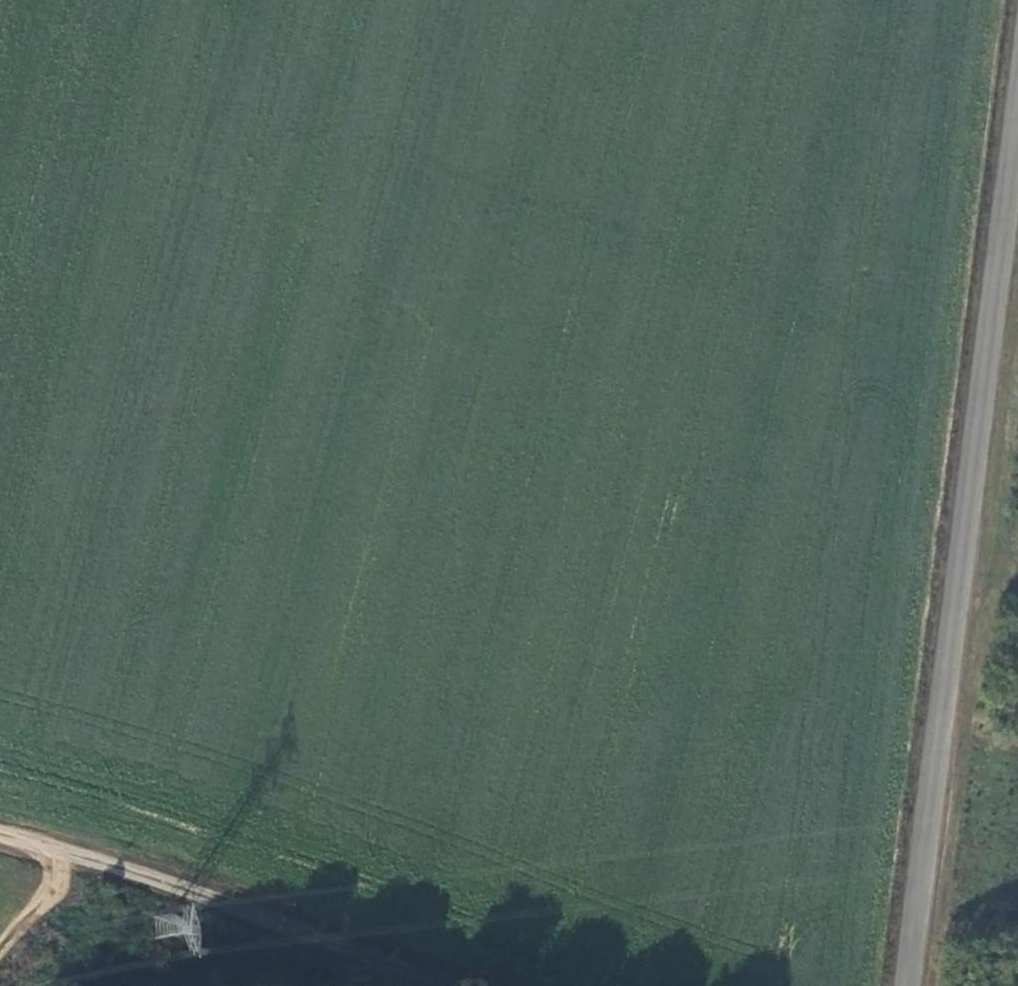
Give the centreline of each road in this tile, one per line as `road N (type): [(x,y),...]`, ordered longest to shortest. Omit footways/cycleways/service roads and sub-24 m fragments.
road 1 (unclassified): [(909,985),(1017,140)]
road 2 (unclassified): [(470,985),(0,819)]

